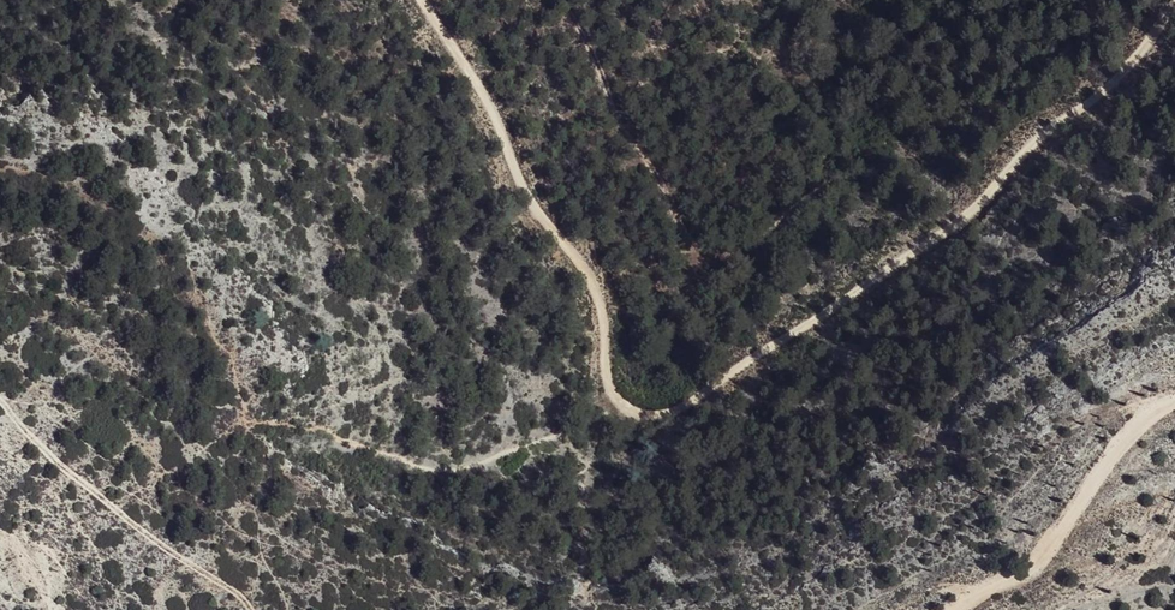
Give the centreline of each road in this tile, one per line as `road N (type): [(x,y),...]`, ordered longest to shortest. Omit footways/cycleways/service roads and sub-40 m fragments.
road 1 (track): [(1174,9),(852,304),(675,410),(646,414),(620,407),(607,384),(593,286),(525,176),(436,0)]
road 2 (track): [(0,400),(111,507),(243,596),(251,609)]
road 3 (track): [(1174,406),(1146,413),(1083,474),(1031,557),(950,609)]

